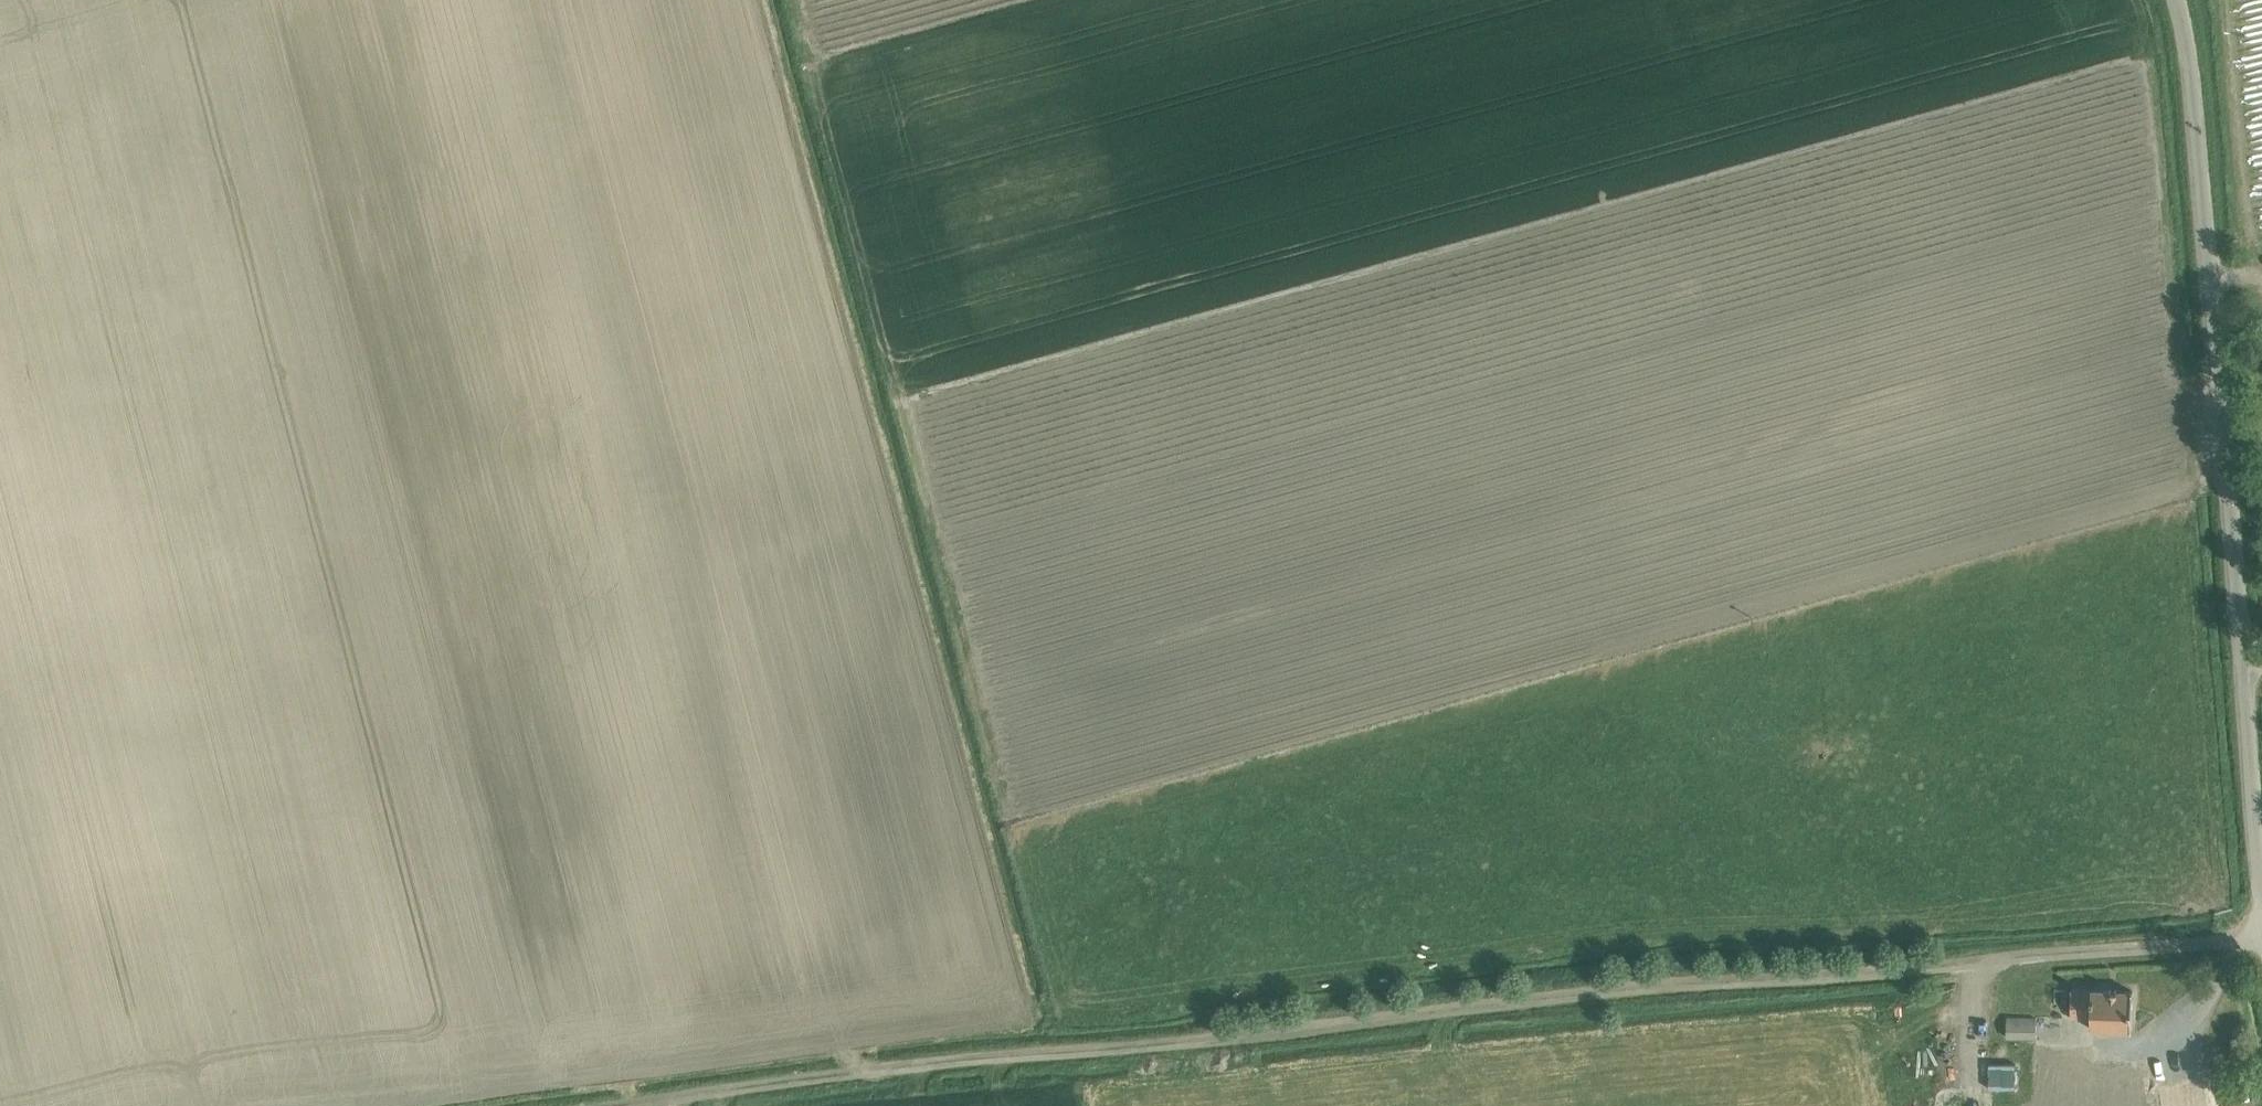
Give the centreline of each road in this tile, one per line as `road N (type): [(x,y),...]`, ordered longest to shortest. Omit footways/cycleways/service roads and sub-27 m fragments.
road 1 (tertiary): [(2261,868),(2205,203),(2180,0)]
road 2 (unclassified): [(1419,1011),(2261,935)]

